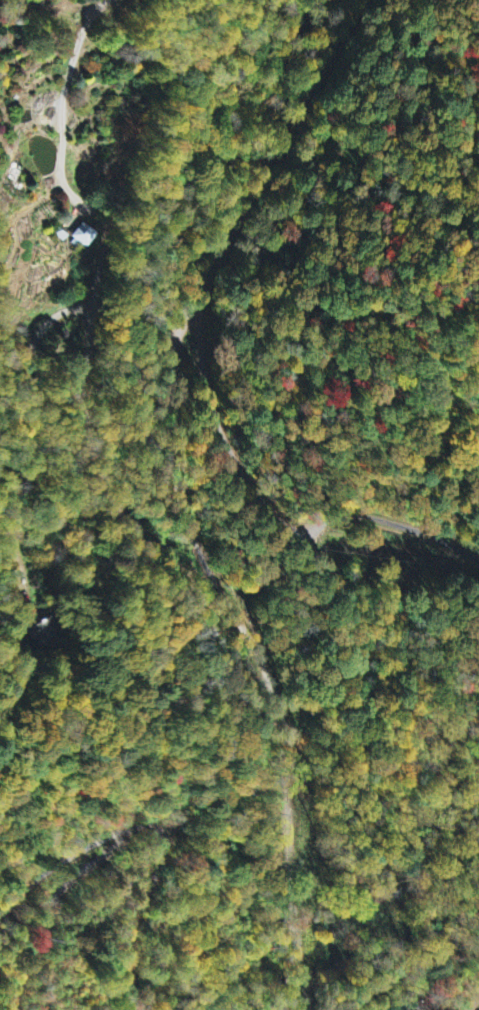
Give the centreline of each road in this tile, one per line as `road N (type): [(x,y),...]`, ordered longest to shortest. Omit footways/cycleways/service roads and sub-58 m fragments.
road 1 (residential): [(286,1009),(294,933),(284,729),(275,683),(222,589)]
road 2 (residential): [(142,1009),(130,944),(165,855),(161,829),(142,824),(88,846),(44,873),(0,918)]
road 3 (residential): [(365,0),(269,152),(197,298)]
road 4 (residential): [(222,589),(183,502),(172,441),(174,357),(197,298)]

